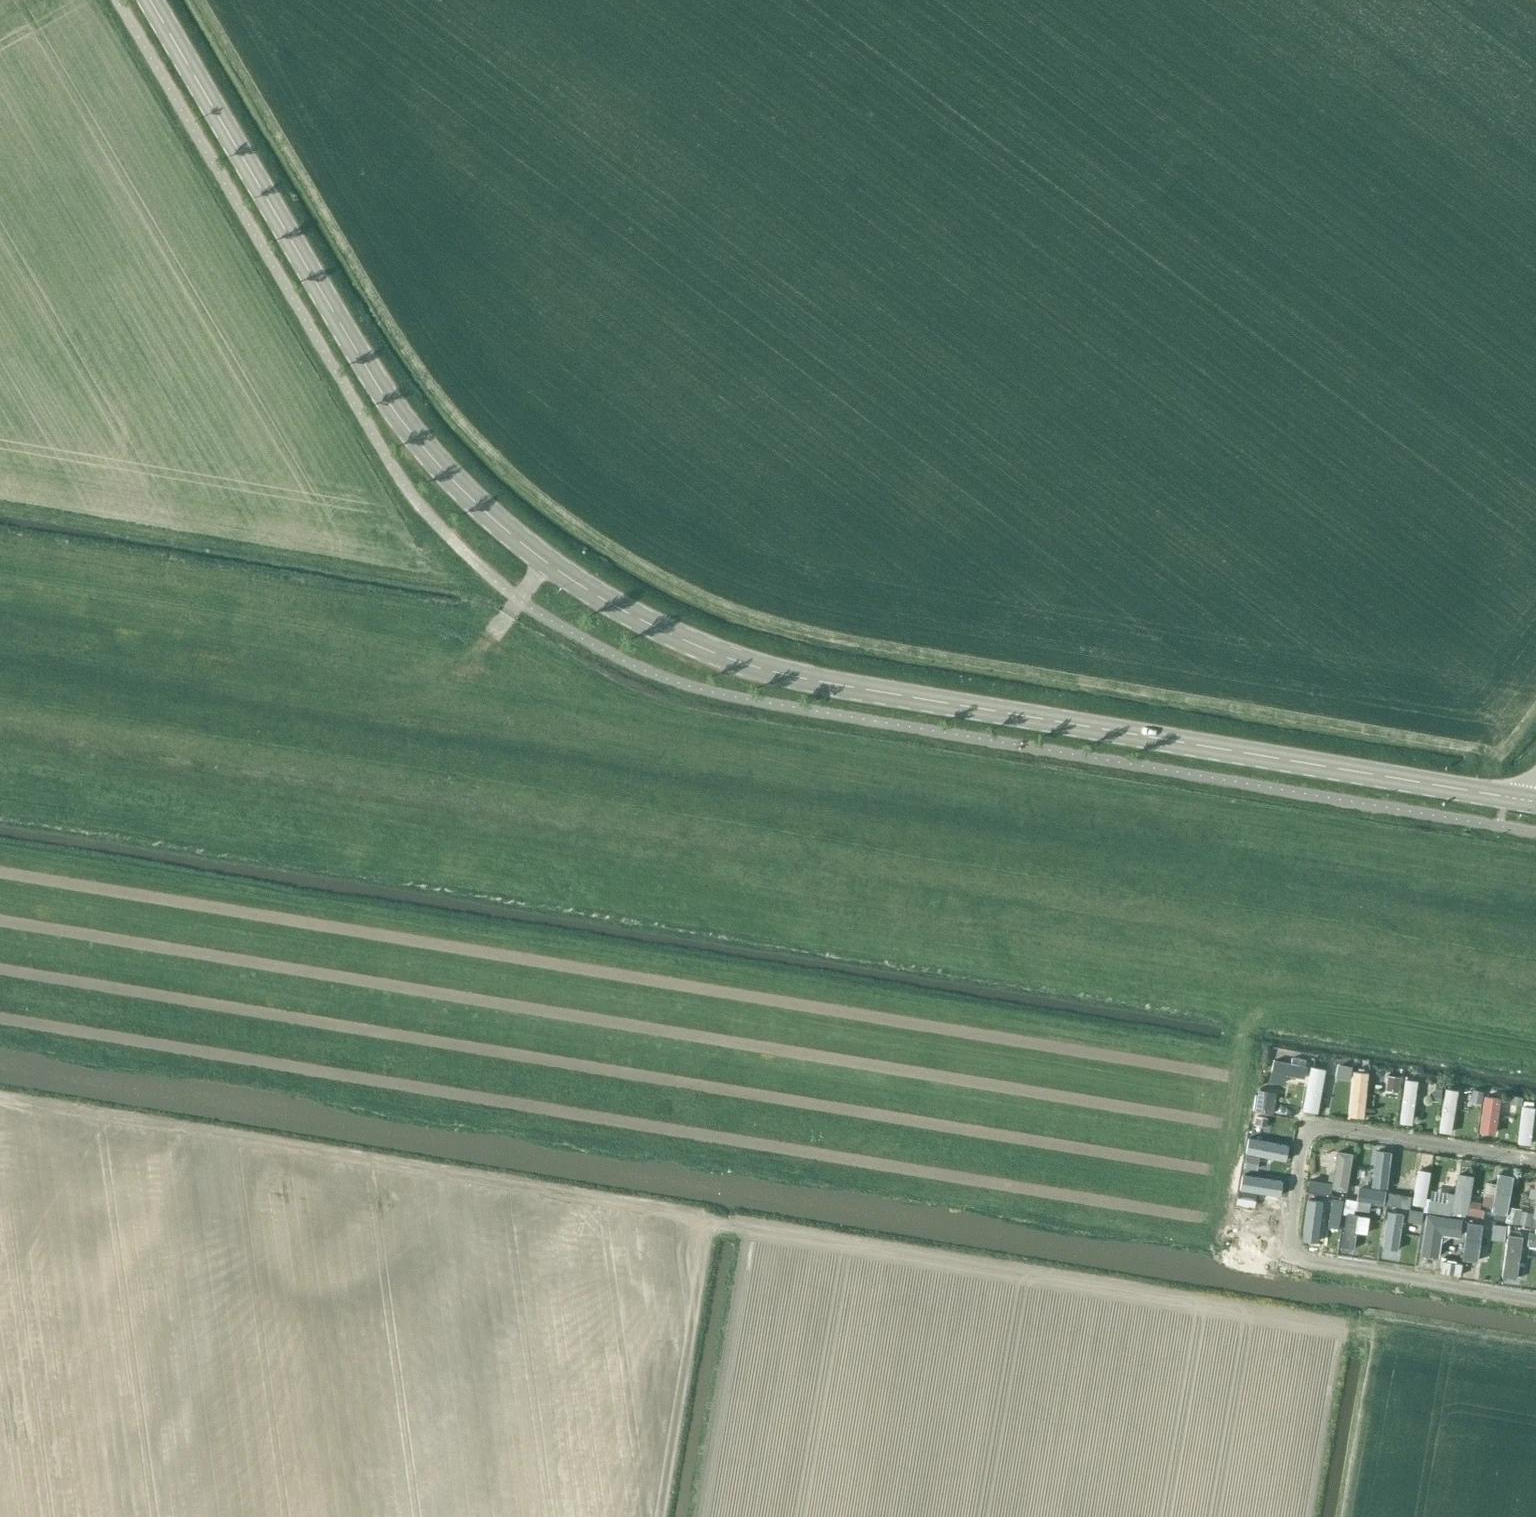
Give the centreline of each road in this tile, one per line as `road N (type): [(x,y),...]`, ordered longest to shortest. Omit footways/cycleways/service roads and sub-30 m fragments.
road 1 (tertiary): [(1535,802),(774,672),(693,645),(596,596),(480,506),(389,402),(151,0)]

